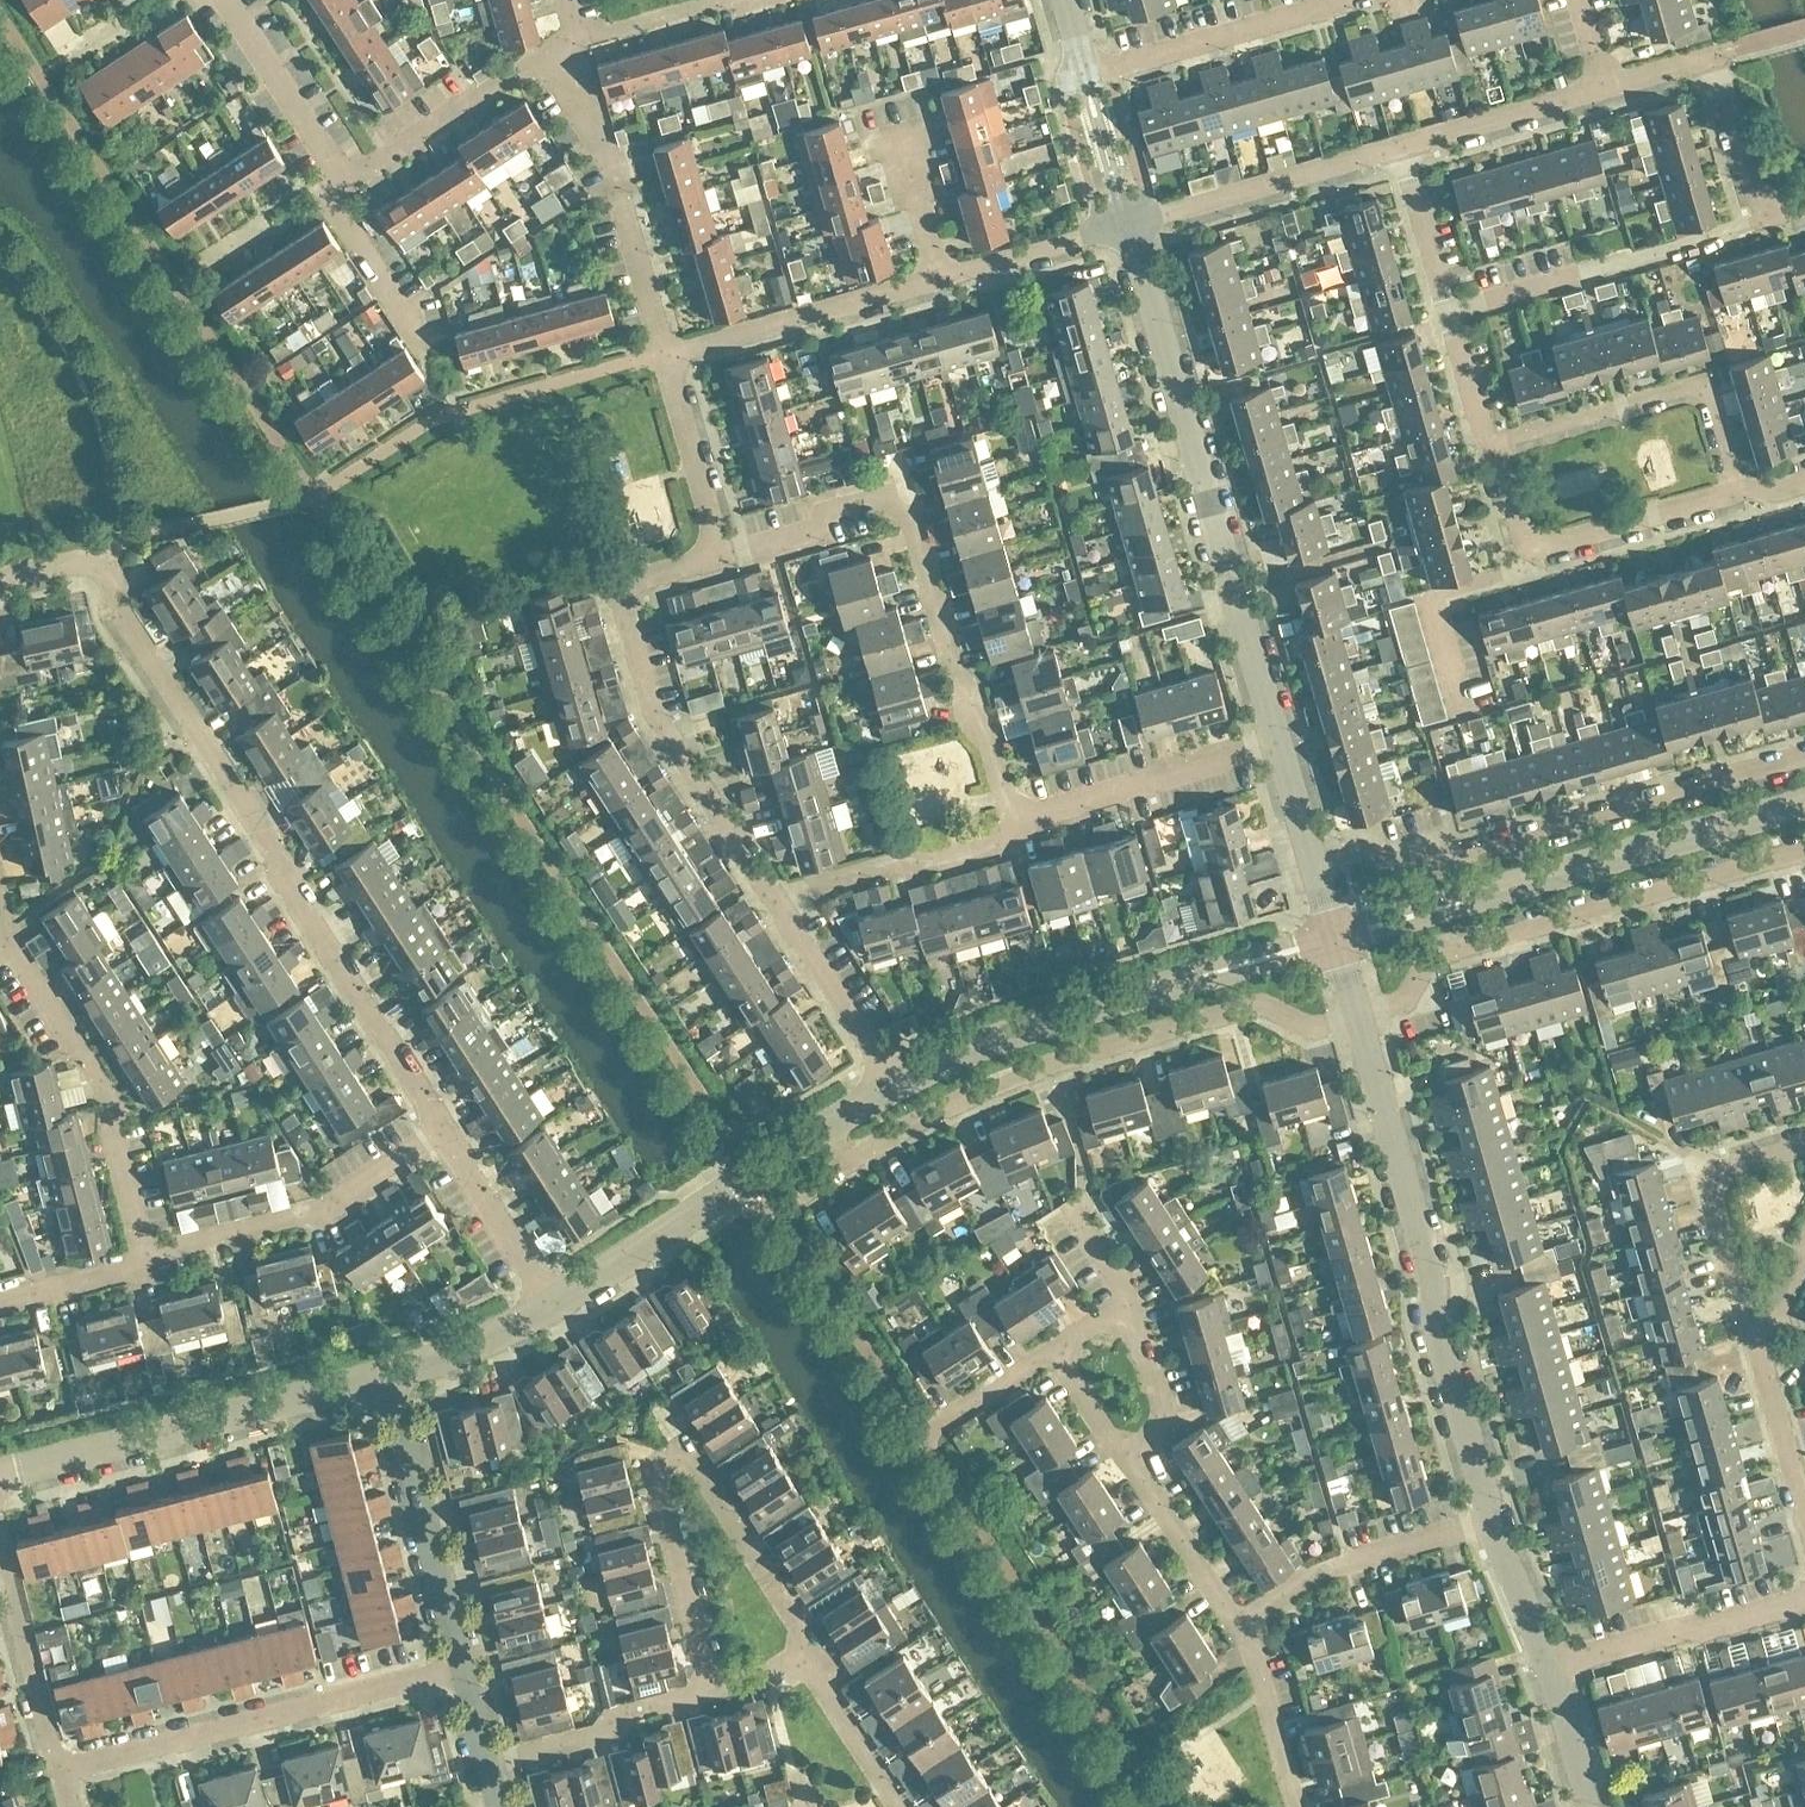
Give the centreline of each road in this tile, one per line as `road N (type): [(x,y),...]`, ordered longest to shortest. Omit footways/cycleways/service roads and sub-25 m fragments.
road 1 (residential): [(444,1130),(122,614),(115,583),(100,566)]
road 2 (residential): [(1279,744),(1128,223)]
road 3 (residential): [(847,1156),(974,1088),(1236,1006),(1297,1021),(1356,1013)]
road 4 (residential): [(1021,816),(958,670),(909,510),(897,498),(827,511),(811,530),(720,555)]
road 5 (residential): [(1494,1522),(1356,1013)]
road 6 (residential): [(1314,866),(1352,854),(1421,862),(1804,751)]
road 7 (residential): [(1400,145),(1717,54),(1770,224)]
road 8 (residential): [(709,1688),(655,1466),(686,1446),(809,1650)]
road 9 (tertiary): [(1332,937),(1804,798)]
road 10 (residential): [(1356,1013),(1405,994),(1429,958),(1804,850)]
road 11 (tertiary): [(895,1085),(1057,1014),(1332,937)]
road 12 (residential): [(781,908),(662,731),(624,603),(628,588),(647,576),(720,555)]
road 13 (residential): [(59,1771),(464,1665)]
road 14 (tertiary): [(0,1472),(386,1372)]
road 15 (residential): [(148,1263),(120,1121),(58,995),(15,946)]
road 16 (residential): [(1489,444),(1709,378),(1742,488)]
road 17 (residential): [(1742,488),(1528,549),(1502,460),(1489,444)]
road 18 (residential): [(1448,313),(1770,224)]
road 19 (tertiary): [(552,1305),(827,1123)]
road 20 (residential): [(148,1263),(190,1241),(325,1208),(444,1130)]
road 21 (residential): [(464,1665),(386,1372)]
road 22 (residential): [(665,354),(940,276)]
road 23 (residential): [(1128,223),(1400,145)]
road 24 (residential): [(1242,1621),(1349,1564),(1494,1522)]
road 25 (residential): [(345,183),(575,41)]
road 26 (residential): [(1084,71),(1344,0)]
road 27 (residential): [(1021,816),(1279,744)]
road 28 (residential): [(781,908),(838,878),(1012,838),(1021,816)]
road 29 (residential): [(1550,1666),(1804,1596)]
road 30 (residential): [(1751,1328),(1707,1184),(1711,1172),(1804,1146)]
road 31 (residential): [(59,1771),(0,1543)]
road 32 (residential): [(488,1760),(606,1730),(630,1710),(709,1688)]
road 33 (residential): [(345,183),(224,0)]
road 34 (residential): [(895,1085),(781,908)]
road 35 (residential): [(720,555),(665,354)]
road 36 (residential): [(552,1305),(444,1130)]
road 37 (residential): [(940,276),(1128,223)]
road 38 (residential): [(419,342),(327,196),(345,183)]
road 39 (residential): [(1299,1806),(1242,1621)]
road 40 (residential): [(1242,1621),(1131,1464)]
road 41 (residential): [(1131,1464),(1166,1419),(1130,1292)]
road 42 (residential): [(903,1806),(809,1650)]
road 43 (tertiary): [(386,1372),(462,1349),(552,1305)]
road 44 (residential): [(1448,313),(1400,145)]
road 45 (residential): [(665,354),(619,195)]
road 46 (residential): [(1797,1485),(1751,1328)]
road 47 (residential): [(619,195),(575,41)]
road 48 (residential): [(1128,223),(1084,71)]
road 49 (residential): [(1550,1666),(1494,1522)]
road 50 (residential): [(0,1301),(148,1263)]
road 51 (residential): [(575,41),(718,0)]
road 52 (residential): [(1592,1806),(1550,1666)]
road 53 (residential): [(940,276),(901,136)]
road 54 (residential): [(1131,1464),(1052,1346)]
road 55 (residential): [(1489,444),(1448,313)]
road 56 (residential): [(943,1421),(1052,1346)]
road 57 (residential): [(1314,866),(1279,744)]

